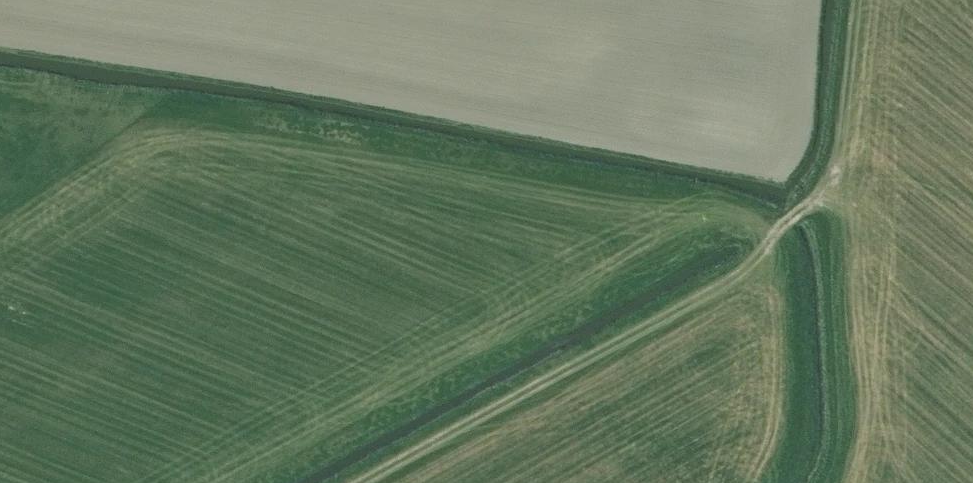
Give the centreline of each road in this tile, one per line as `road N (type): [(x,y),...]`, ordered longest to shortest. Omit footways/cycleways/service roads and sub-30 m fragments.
road 1 (track): [(854,0),(842,133),(824,200),(773,227)]

